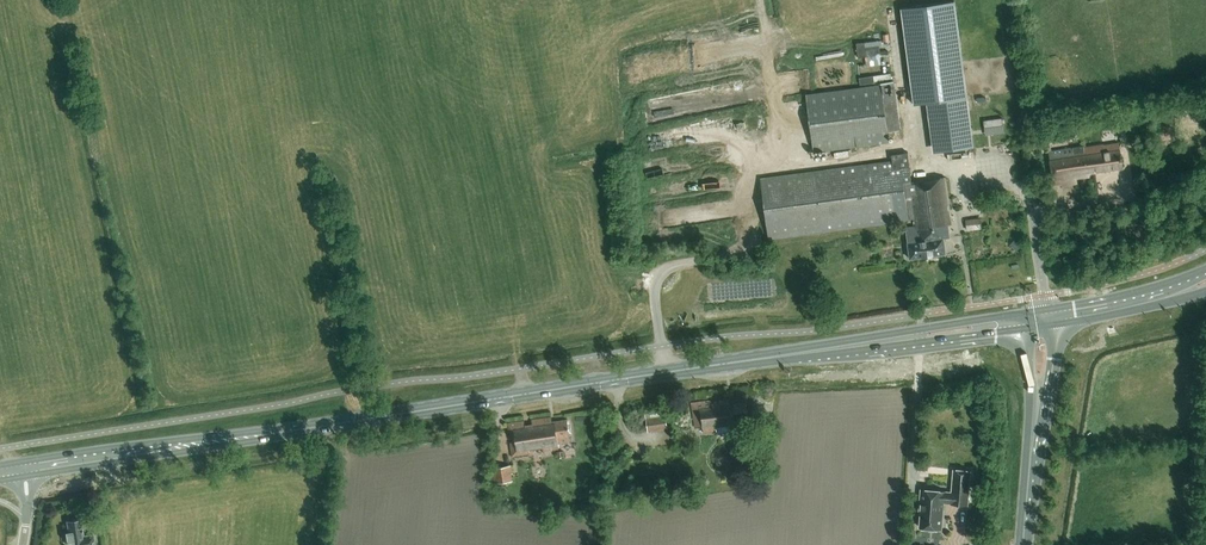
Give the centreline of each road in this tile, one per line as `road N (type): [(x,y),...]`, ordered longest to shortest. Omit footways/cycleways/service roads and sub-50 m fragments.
road 1 (primary): [(24,469),(802,353)]
road 2 (primary): [(1041,311),(802,353)]
road 3 (primary): [(802,353),(1027,328)]
road 4 (primary): [(1205,270),(1041,311)]
road 5 (track): [(758,0),(787,161)]
road 6 (primary): [(1055,324),(1205,291)]
road 7 (primary): [(1029,475),(1055,324)]
road 8 (primary): [(1027,328),(1029,475)]

